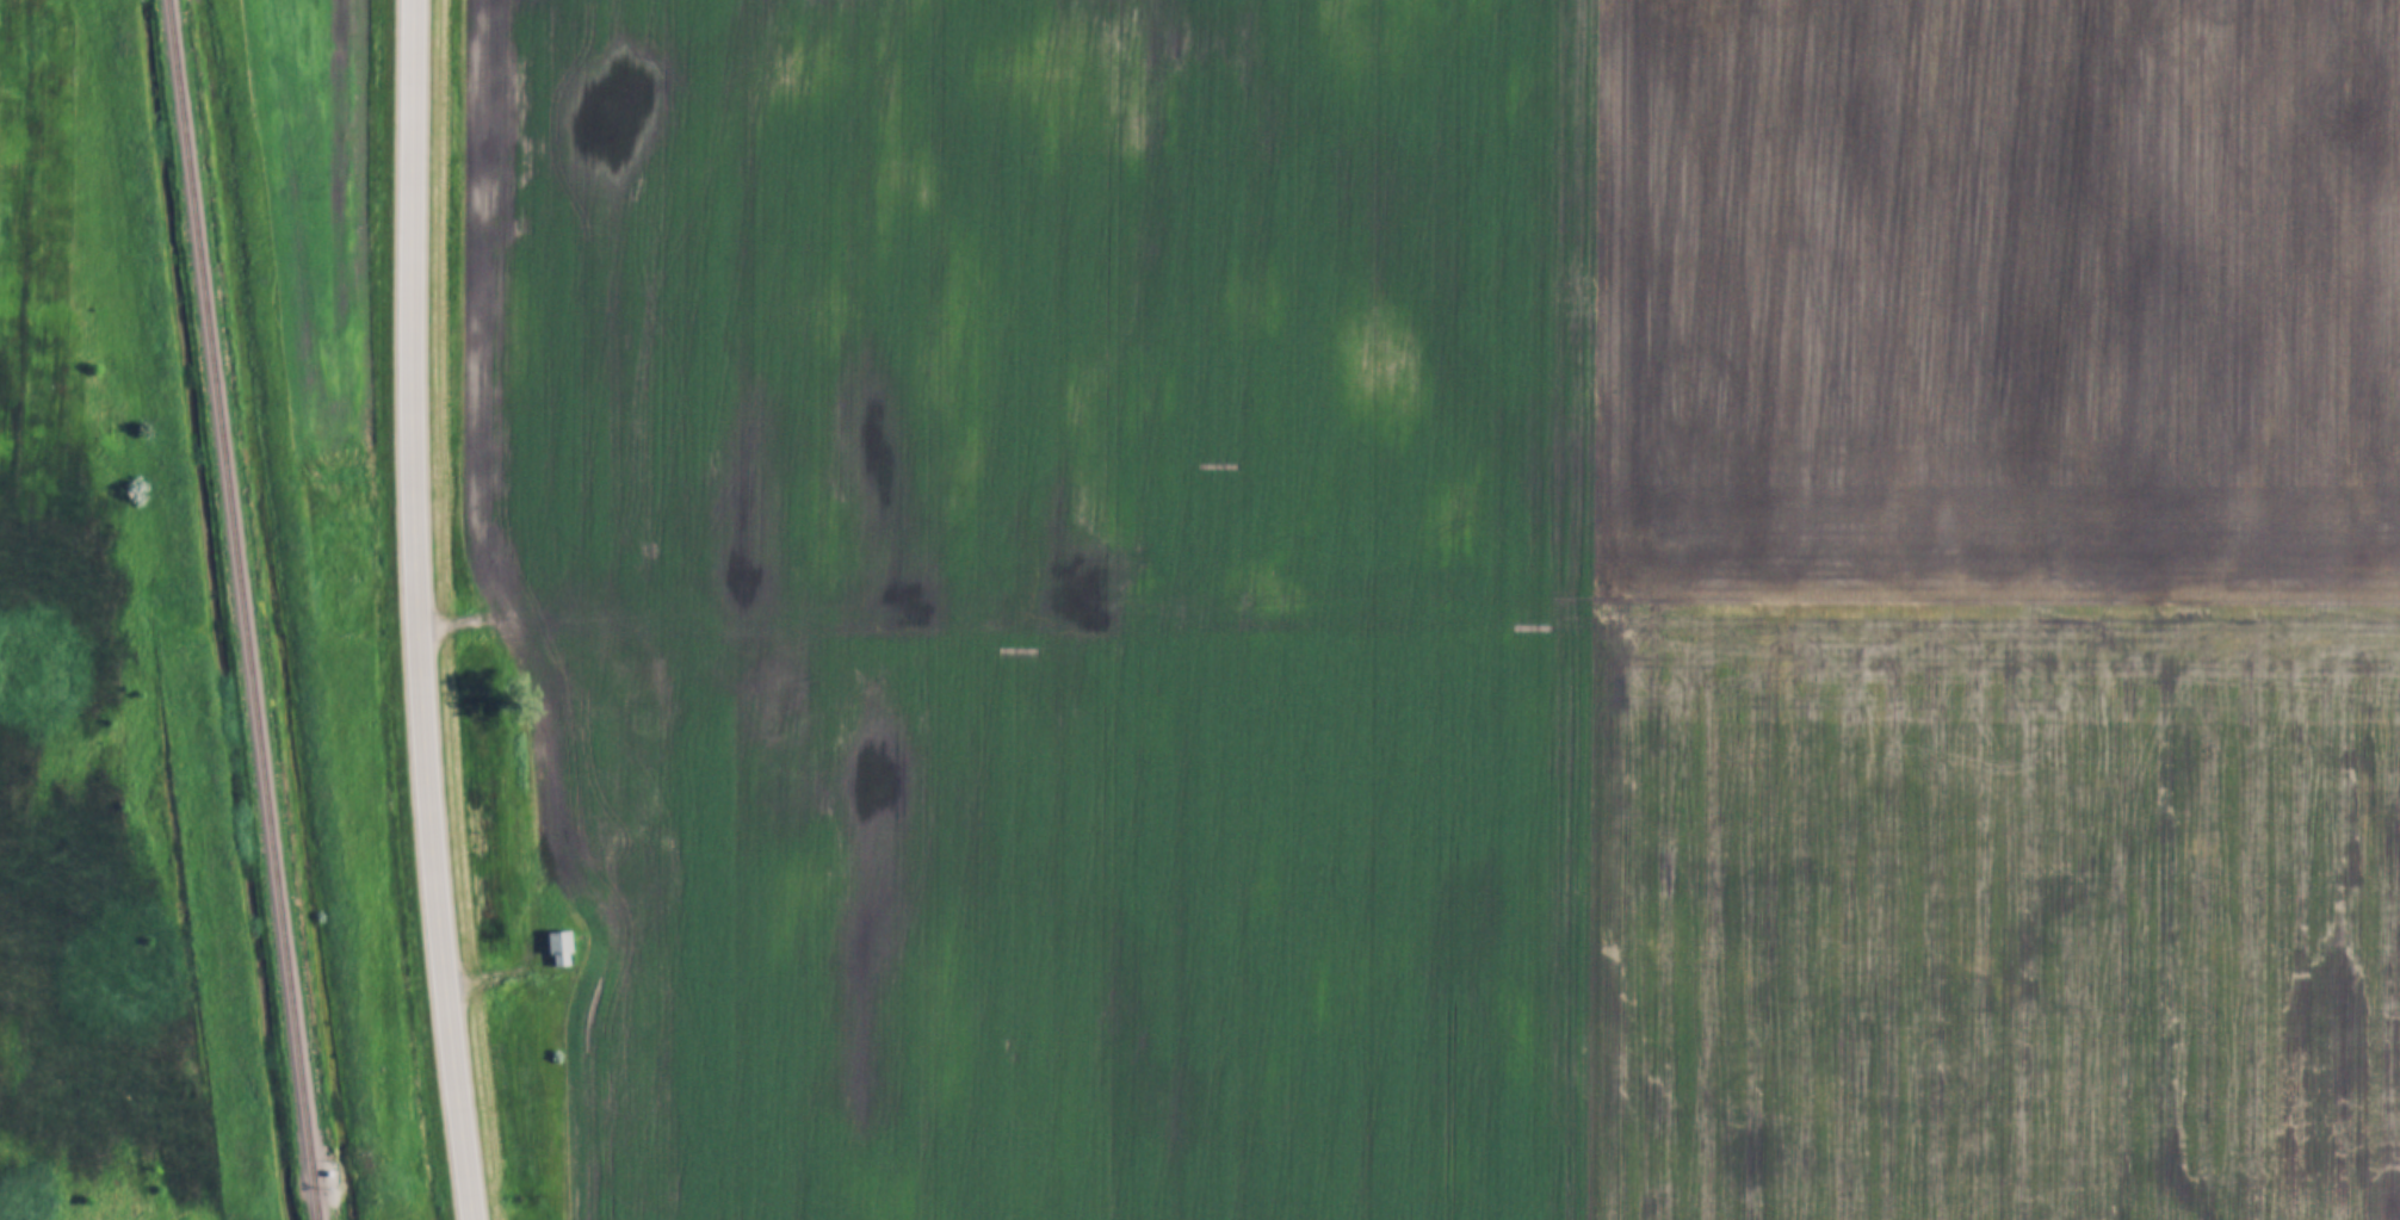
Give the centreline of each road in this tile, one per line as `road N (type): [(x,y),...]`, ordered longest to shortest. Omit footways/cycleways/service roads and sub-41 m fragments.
road 1 (primary): [(479,1219),(441,903),(420,485)]
road 2 (primary): [(420,485),(418,0)]

